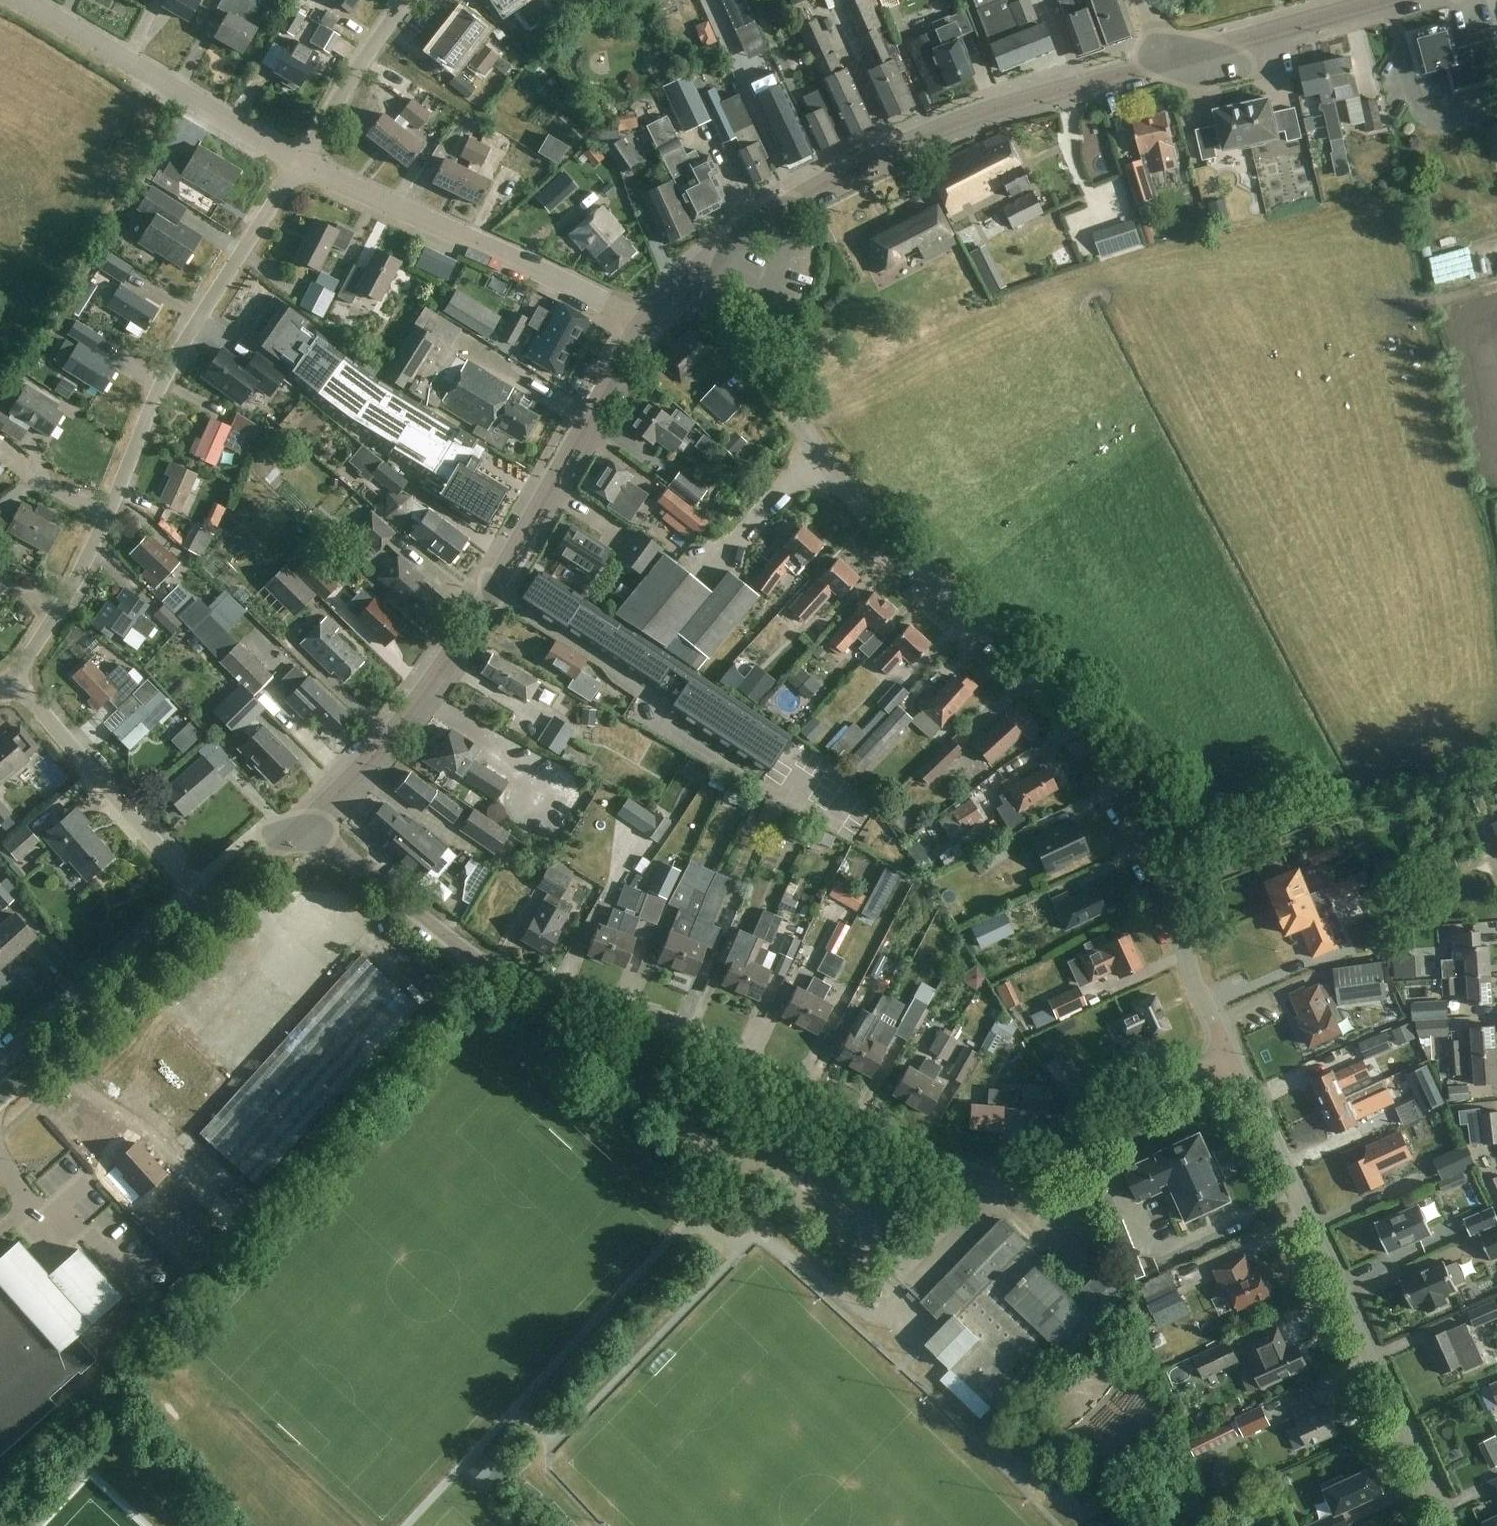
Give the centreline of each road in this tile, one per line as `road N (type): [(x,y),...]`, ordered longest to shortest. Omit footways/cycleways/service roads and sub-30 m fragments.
road 1 (residential): [(1228,1051),(1050,1172),(993,1180),(646,1012),(499,972),(303,824)]
road 2 (residential): [(1228,1051),(1157,838),(1127,773),(892,542),(692,275)]
road 3 (tertiary): [(303,824),(428,685),(646,320)]
road 4 (residential): [(297,162),(174,359),(81,573),(13,676)]
road 5 (tertiary): [(692,275),(769,206),(937,128),(1169,60)]
road 6 (residential): [(1452,1525),(1228,1051)]
road 7 (residential): [(297,162),(646,320)]
road 8 (residential): [(20,0),(297,162)]
road 9 (residential): [(209,907),(13,676)]
road 10 (tertiary): [(0,1095),(209,907)]
road 11 (tertiary): [(1169,60),(1384,0)]
road 12 (residential): [(297,162),(407,0)]
road 13 (tertiary): [(209,907),(303,824)]

